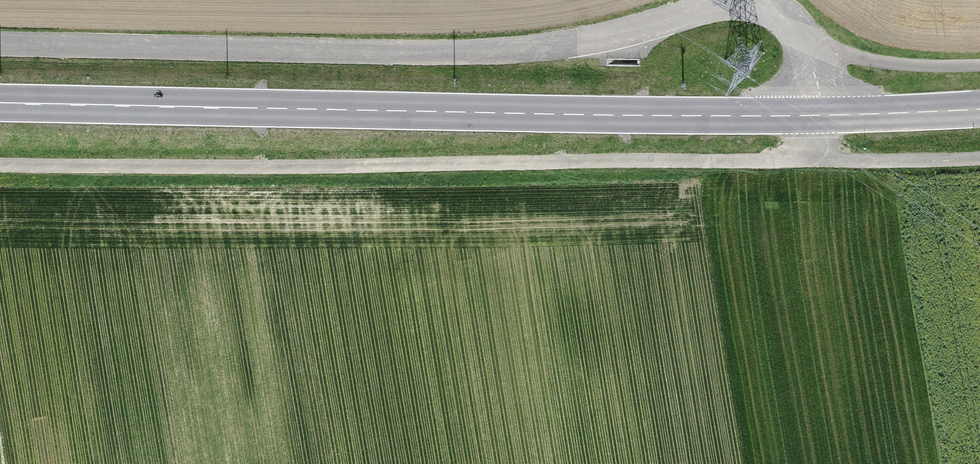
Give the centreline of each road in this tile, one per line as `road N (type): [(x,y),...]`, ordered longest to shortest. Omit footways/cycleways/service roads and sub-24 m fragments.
road 1 (unclassified): [(823,116),(806,48),(791,23),(768,7),(739,3),(586,41),(488,51),(0,45)]
road 2 (primary): [(0,103),(823,116)]
road 3 (primary): [(823,116),(979,109)]

